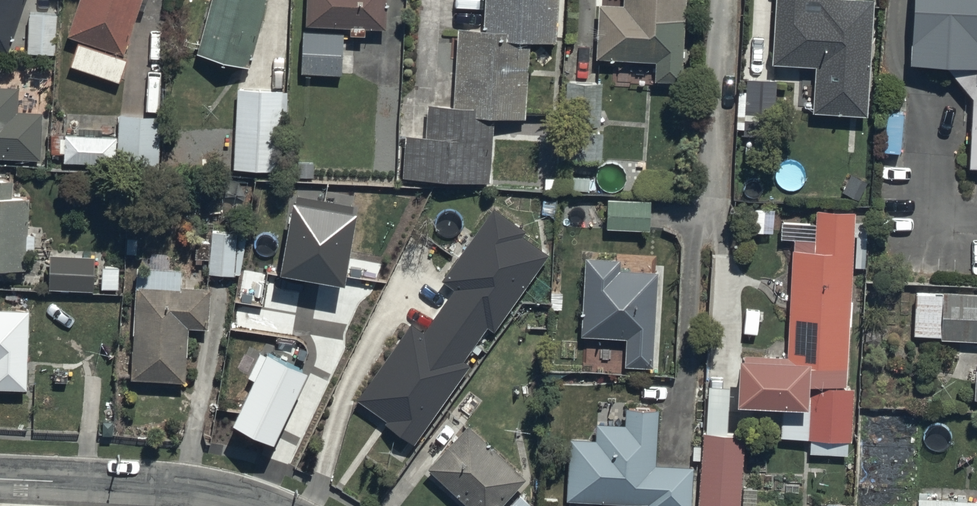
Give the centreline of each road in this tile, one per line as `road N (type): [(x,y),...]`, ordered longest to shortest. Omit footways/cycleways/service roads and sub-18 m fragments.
road 1 (residential): [(0,479),(167,485),(260,505)]

